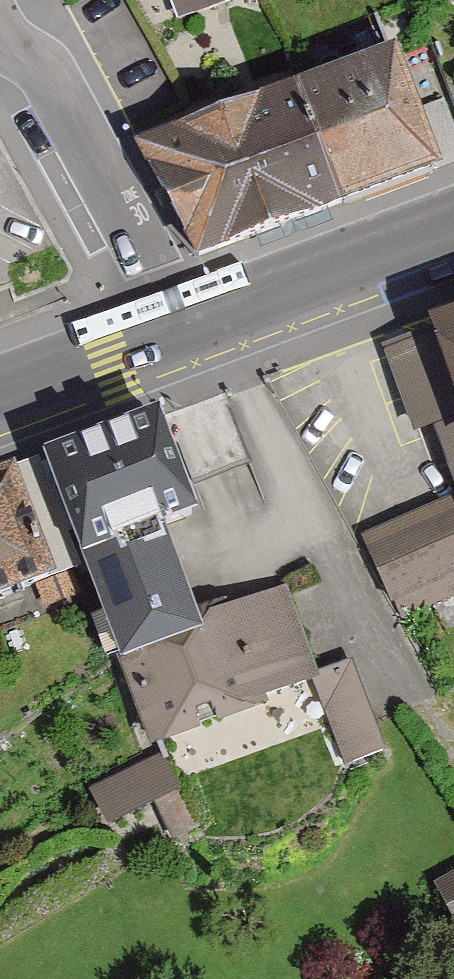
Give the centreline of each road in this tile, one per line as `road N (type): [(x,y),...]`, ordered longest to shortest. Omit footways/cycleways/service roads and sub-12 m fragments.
road 1 (residential): [(0,23),(108,182),(189,335)]
road 2 (secondary): [(453,239),(189,335)]
road 3 (secondary): [(189,335),(0,405)]

